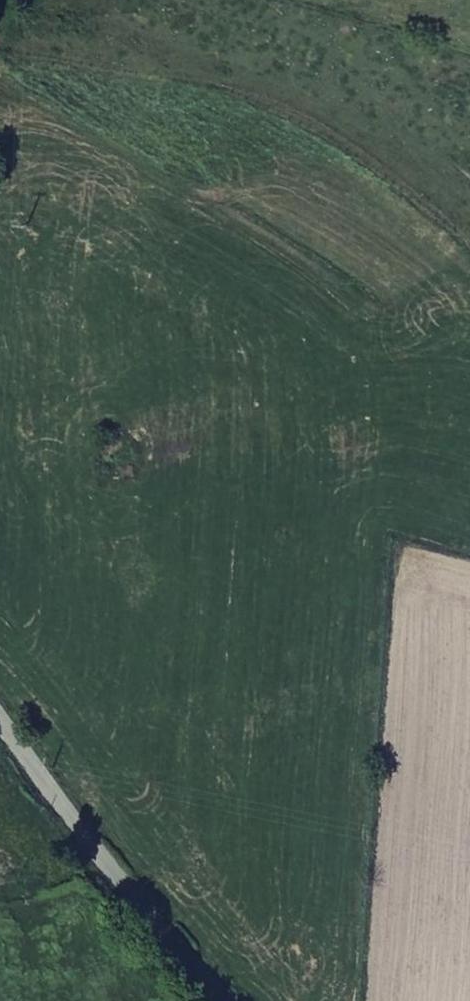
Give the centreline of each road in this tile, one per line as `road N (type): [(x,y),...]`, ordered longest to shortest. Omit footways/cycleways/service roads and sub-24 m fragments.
road 1 (unclassified): [(0,731),(222,1000)]

